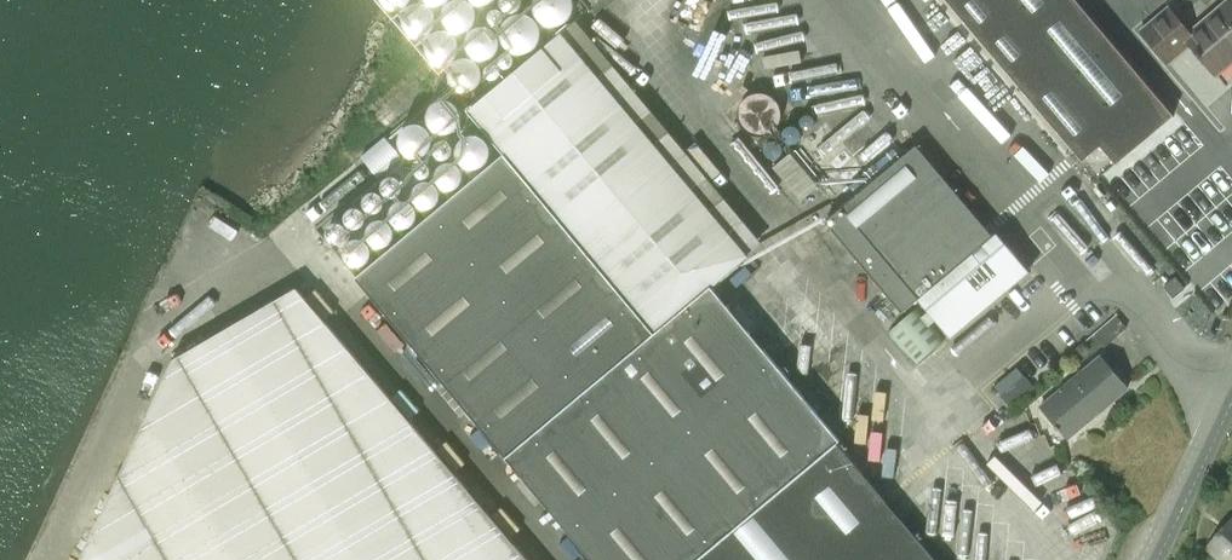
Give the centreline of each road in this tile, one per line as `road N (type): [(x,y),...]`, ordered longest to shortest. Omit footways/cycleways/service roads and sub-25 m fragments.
road 1 (tertiary): [(1231,370),(1149,559)]

